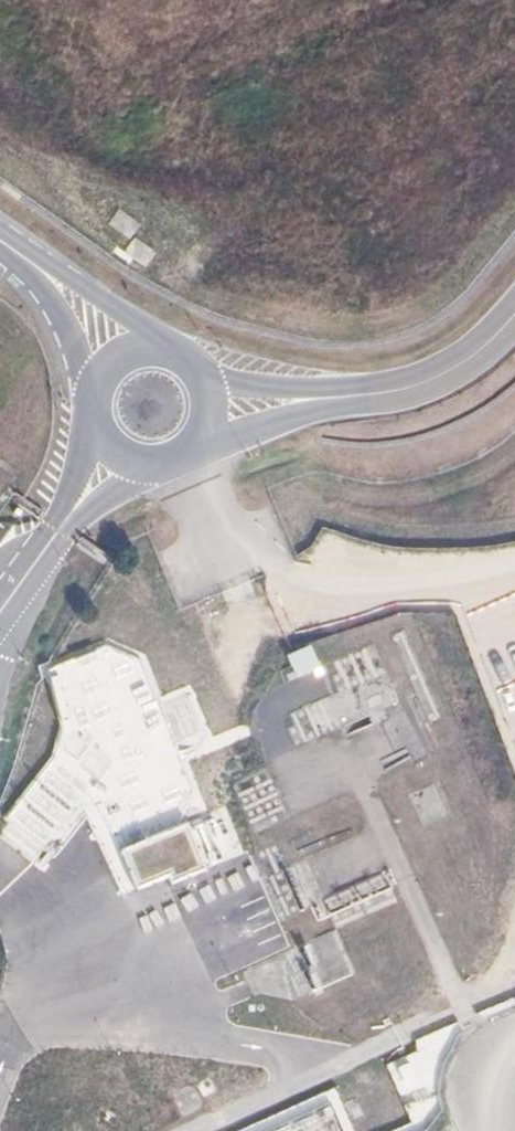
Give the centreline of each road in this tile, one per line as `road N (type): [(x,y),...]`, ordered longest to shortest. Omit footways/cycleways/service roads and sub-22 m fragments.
road 1 (unclassified): [(514,317),(495,340),(431,381),(206,413)]
road 2 (unclassified): [(118,361),(94,407),(118,453),(149,464),(181,454),(206,413)]
road 3 (unclassified): [(118,361),(40,270),(0,242)]
road 4 (unclassified): [(206,413),(198,378),(170,355),(118,361)]

